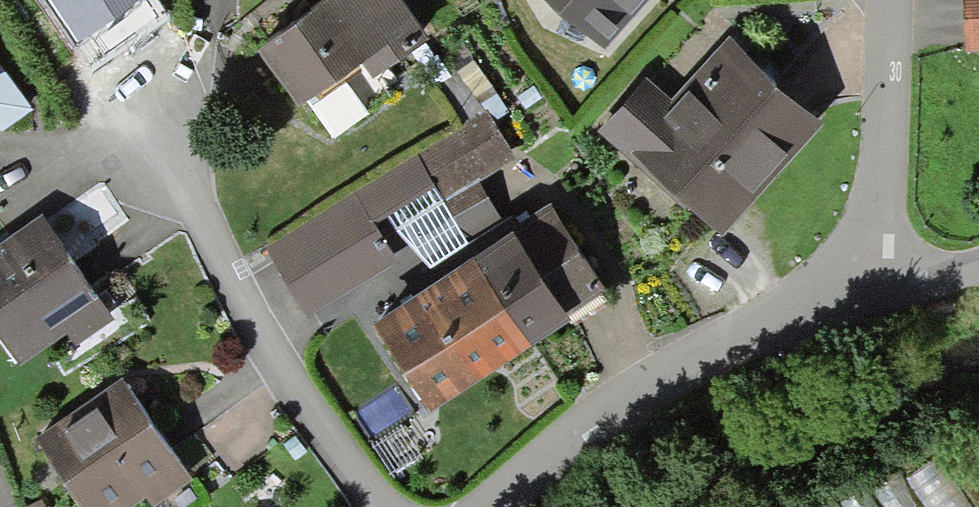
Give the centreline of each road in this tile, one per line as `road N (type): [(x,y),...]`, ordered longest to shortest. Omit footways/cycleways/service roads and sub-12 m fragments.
road 1 (residential): [(490,506),(602,414),(731,345),(875,291)]
road 2 (residential): [(378,506),(273,358),(198,211),(146,135)]
road 3 (residential): [(878,0),(875,291)]

